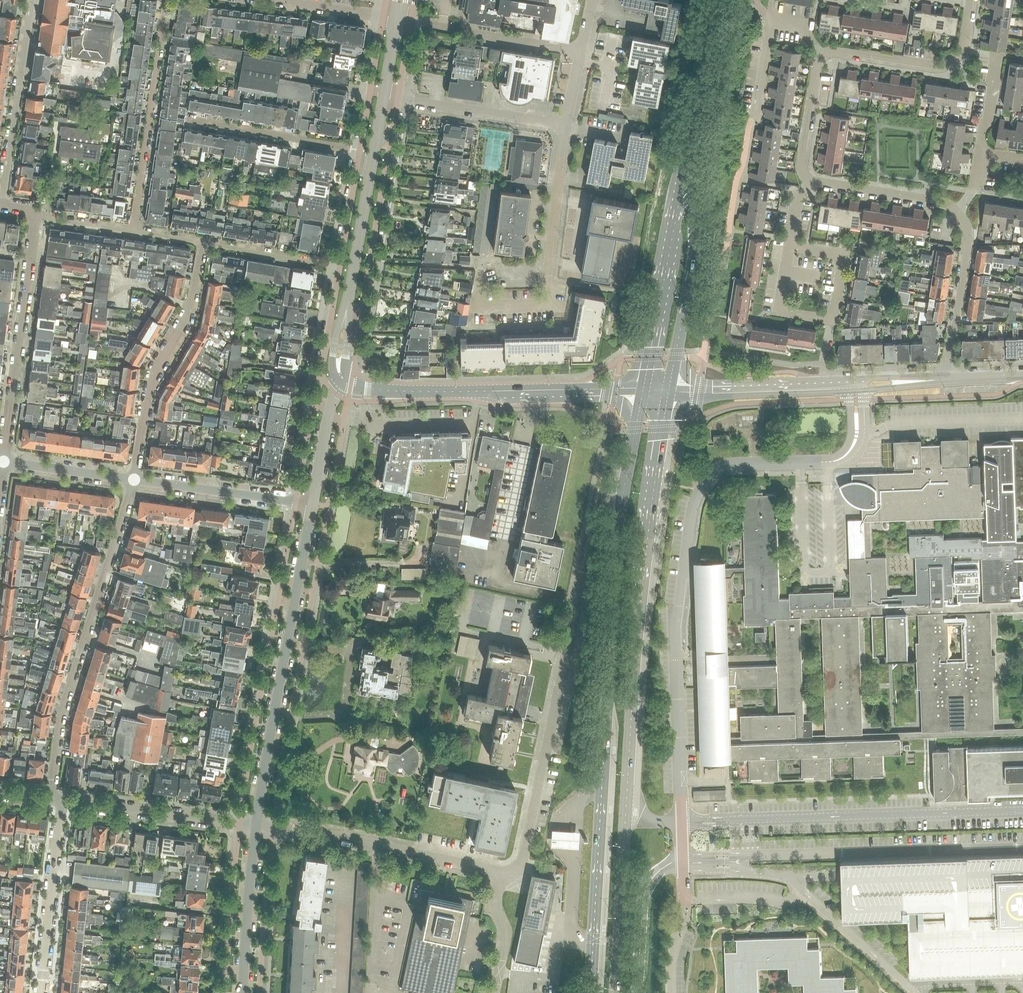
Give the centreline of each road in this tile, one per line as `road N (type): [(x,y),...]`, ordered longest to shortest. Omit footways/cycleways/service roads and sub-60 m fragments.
road 1 (secondary): [(643,389),(616,535),(590,992)]
road 2 (unclassified): [(682,823),(677,626),(694,503),(708,479),(728,466),(832,462)]
road 3 (secondary): [(627,768),(643,568),(669,391)]
road 4 (residential): [(51,799),(61,717),(134,480)]
road 5 (tertiary): [(256,826),(313,504)]
road 6 (residential): [(503,873),(523,858),(583,577)]
road 7 (secondary): [(698,103),(643,389)]
road 8 (secondary): [(669,391),(697,234),(698,103)]
road 9 (tertiary): [(371,390),(643,389)]
road 10 (residential): [(503,873),(256,826)]
road 11 (residential): [(134,480),(153,376),(185,321),(204,242)]
road 12 (residential): [(36,215),(4,462)]
road 13 (residential): [(350,326),(362,309),(398,100)]
road 14 (residential): [(134,230),(167,0)]
road 15 (secondary): [(615,992),(627,768)]
road 16 (residential): [(32,0),(0,205)]
road 17 (tertiary): [(350,291),(384,97)]
road 18 (residential): [(823,55),(942,66),(963,50),(972,0)]
road 19 (residential): [(256,826),(62,800)]
road 20 (residential): [(41,992),(62,800)]
road 21 (tertiary): [(313,504),(134,480)]
road 22 (residential): [(360,149),(188,119)]
road 23 (residential): [(582,51),(411,22)]
road 24 (residential): [(566,125),(398,100)]
road 25 (residential): [(945,379),(967,243),(958,213)]
road 26 (tertiary): [(242,992),(256,826)]
road 27 (residential): [(756,117),(771,20),(801,25),(823,55)]
road 28 (residential): [(958,213),(937,203),(810,181)]
road 29 (secondary): [(634,992),(645,892),(659,871),(683,863)]
road 30 (residential): [(340,266),(315,403)]
road 31 (residential): [(340,266),(204,242)]
road 32 (residential): [(383,17),(360,149)]
road 33 (tertiary): [(134,480),(4,462)]
road 34 (residential): [(810,181),(802,163),(823,55)]
road 35 (residential): [(494,992),(506,940),(496,900),(503,873)]
road 36 (residential): [(790,245),(844,254),(833,320)]
road 37 (residential): [(833,320),(779,311),(790,245)]
road 38 (unclassified): [(789,391),(669,391)]

